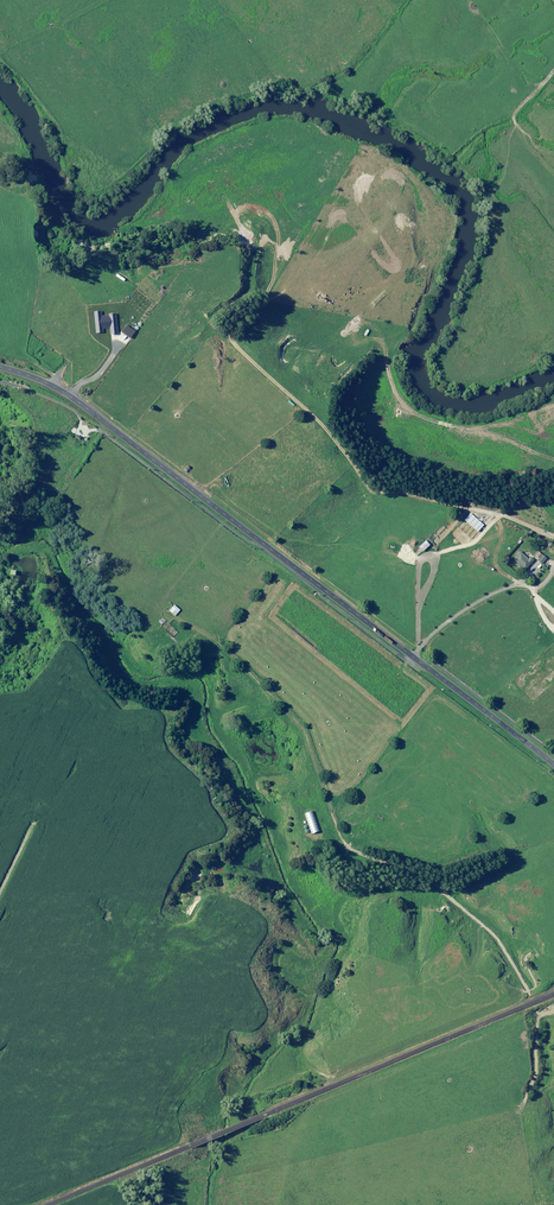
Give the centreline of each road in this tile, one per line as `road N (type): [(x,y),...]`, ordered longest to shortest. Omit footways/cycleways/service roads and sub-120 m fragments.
road 1 (tertiary): [(553,765),(82,405),(0,367)]
road 2 (track): [(217,634),(225,652),(302,728),(346,845),(422,878),(480,922),(502,945),(538,1014),(553,1012)]
road 3 (track): [(553,167),(513,115),(553,57)]

